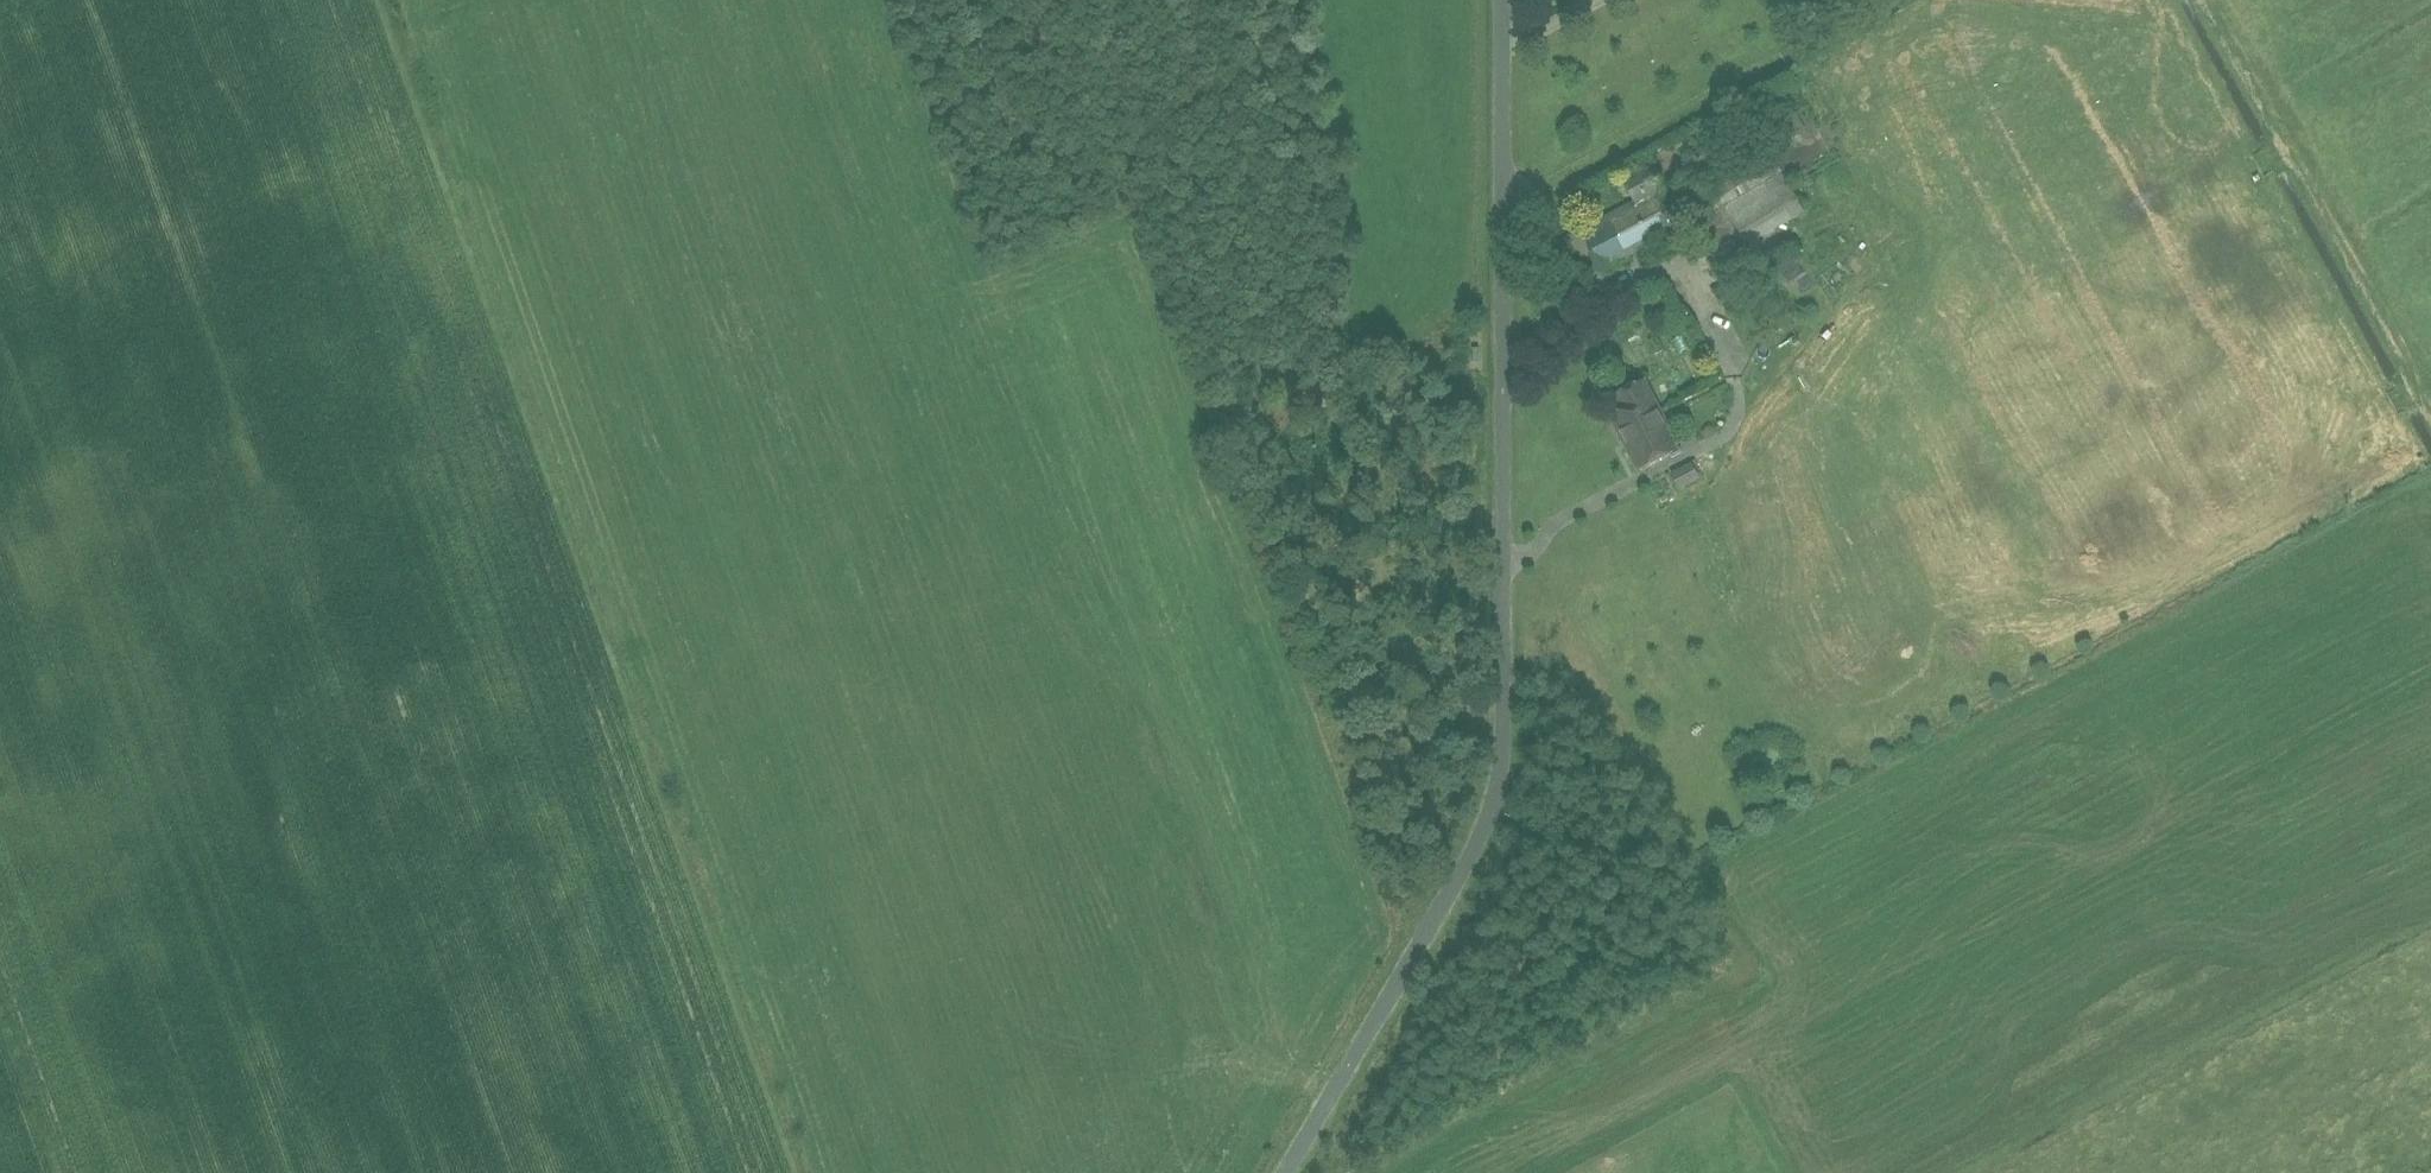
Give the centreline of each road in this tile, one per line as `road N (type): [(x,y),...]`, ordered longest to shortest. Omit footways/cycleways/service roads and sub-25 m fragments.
road 1 (unclassified): [(1284,1172),(1477,847),(1498,788),(1502,0)]

